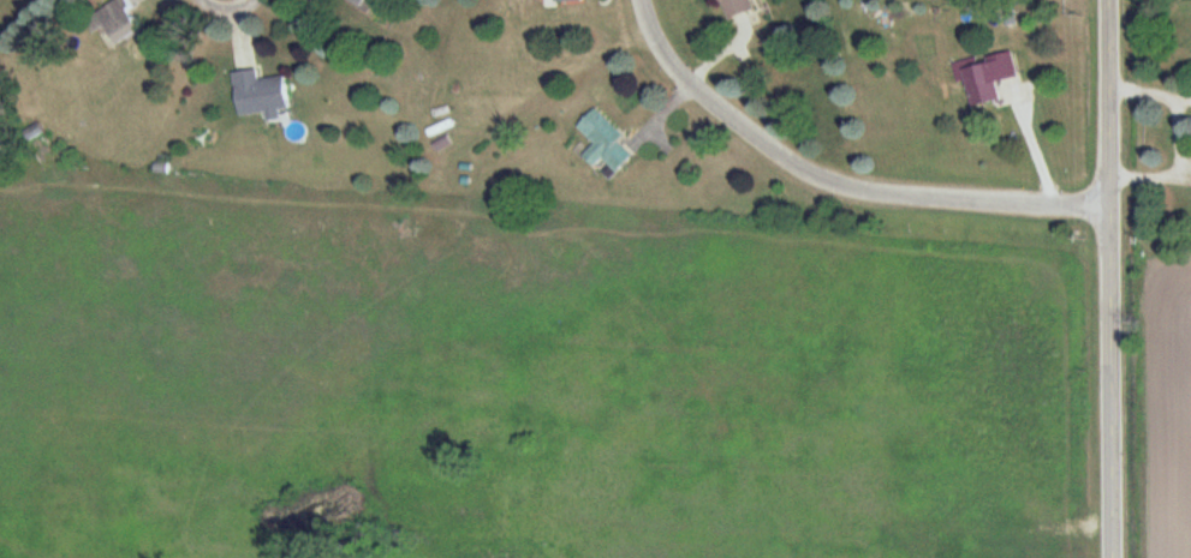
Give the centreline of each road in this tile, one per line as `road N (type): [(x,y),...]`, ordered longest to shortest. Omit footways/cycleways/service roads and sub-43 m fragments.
road 1 (residential): [(1107,557),(1103,0)]
road 2 (residential): [(650,0),(666,41),(703,92),(818,175),(857,187),(1103,206)]

